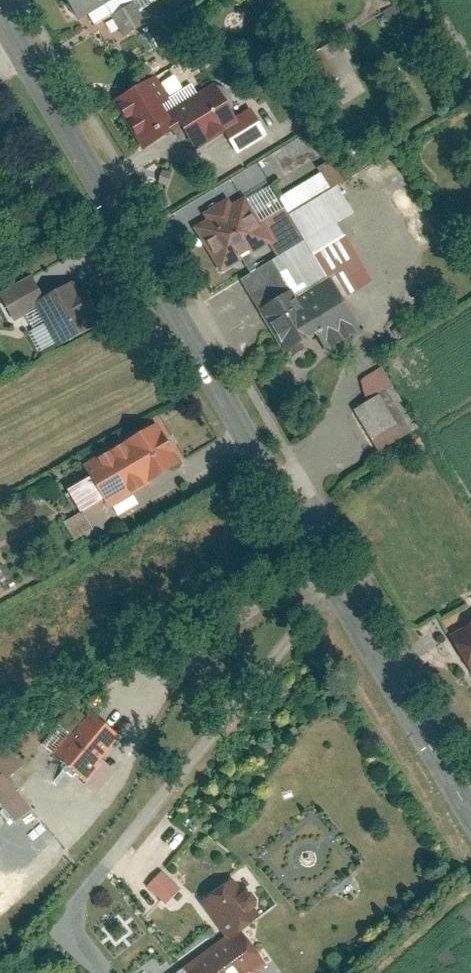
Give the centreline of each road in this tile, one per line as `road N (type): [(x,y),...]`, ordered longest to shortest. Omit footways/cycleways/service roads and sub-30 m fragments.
road 1 (tertiary): [(0,11),(470,806)]

